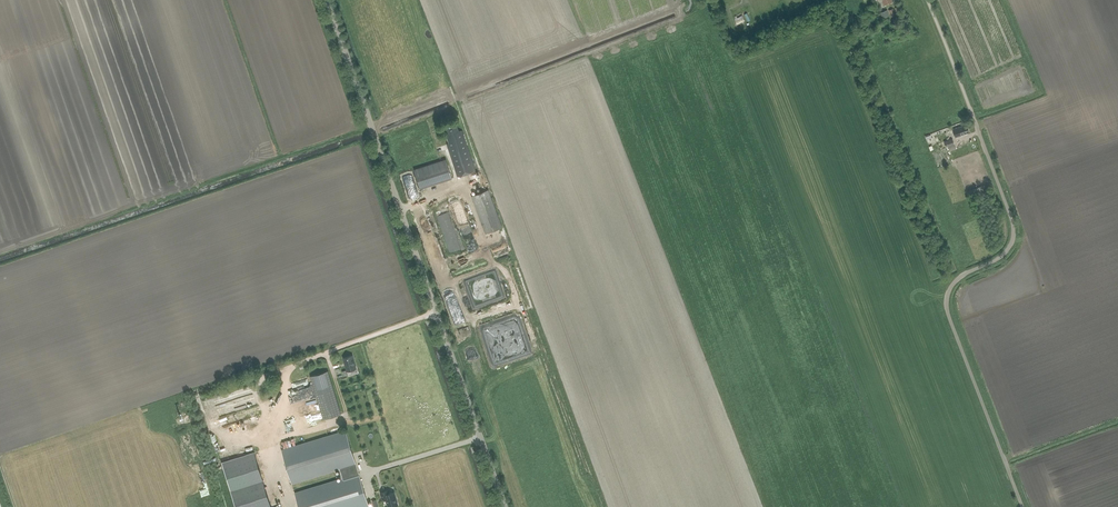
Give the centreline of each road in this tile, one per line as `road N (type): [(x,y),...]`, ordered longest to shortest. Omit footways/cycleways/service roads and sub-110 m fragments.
road 1 (unclassified): [(1021,506),(946,306),(954,283),(1005,254),(1012,221),(926,0)]
road 2 (tertiary): [(504,506),(326,0)]

